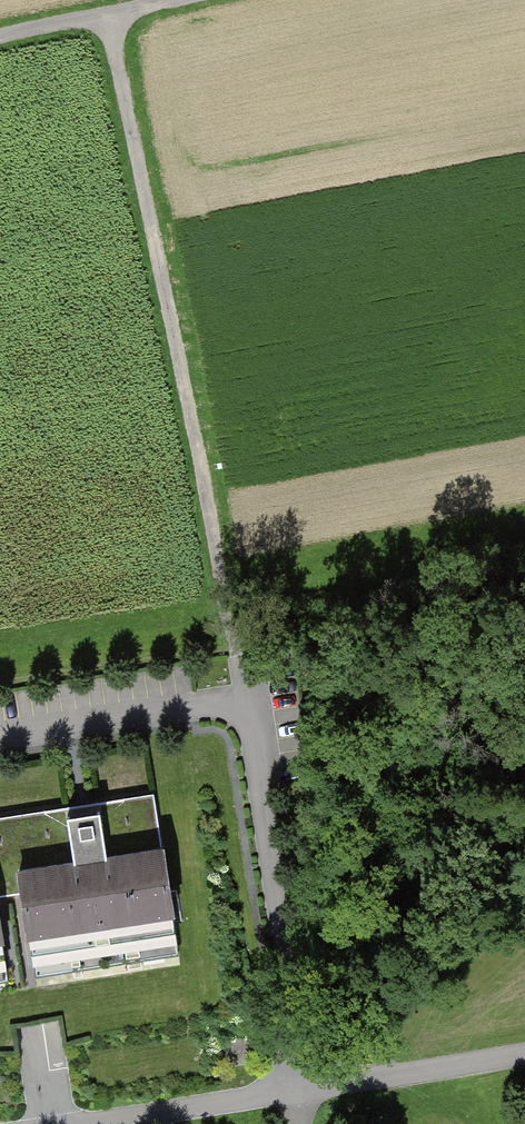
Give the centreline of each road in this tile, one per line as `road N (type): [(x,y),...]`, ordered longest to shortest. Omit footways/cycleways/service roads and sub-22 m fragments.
road 1 (track): [(179,0),(114,15),(243,703)]
road 2 (unclassified): [(95,1123),(524,1054)]

